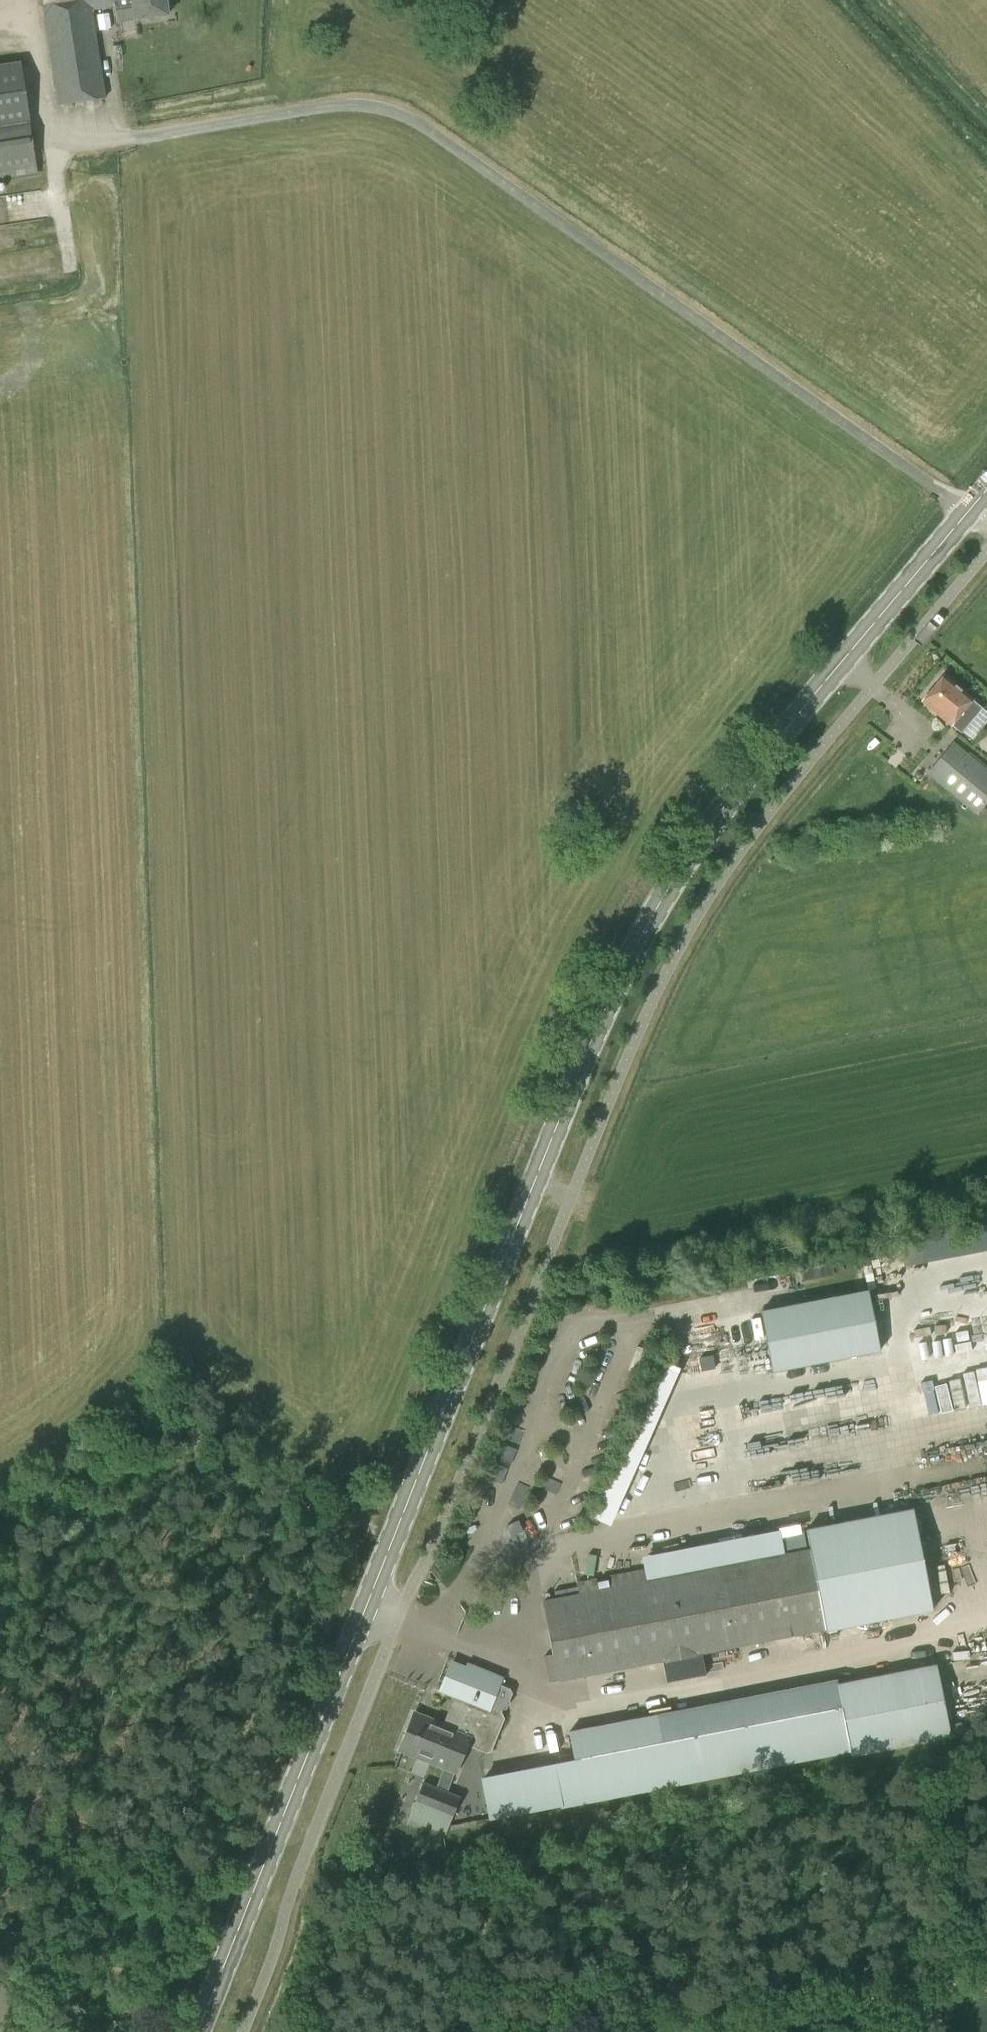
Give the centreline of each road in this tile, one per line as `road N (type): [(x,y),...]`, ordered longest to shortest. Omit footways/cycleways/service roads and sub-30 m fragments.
road 1 (primary): [(198,2031),(616,985),(704,834),(986,490)]
road 2 (track): [(722,2031),(986,1979)]

